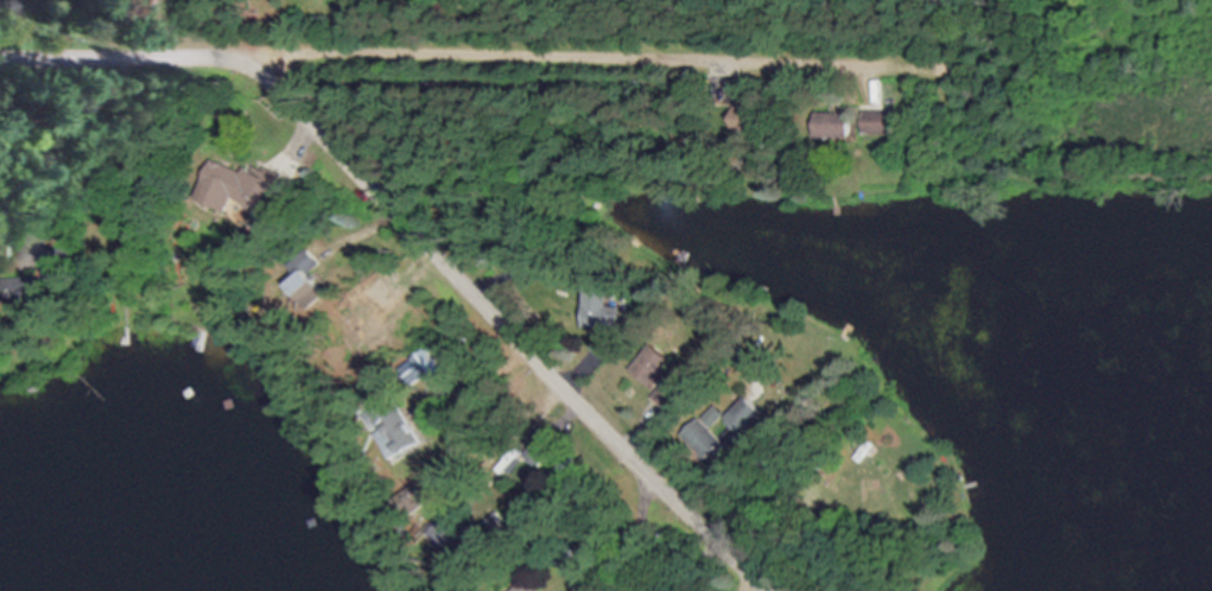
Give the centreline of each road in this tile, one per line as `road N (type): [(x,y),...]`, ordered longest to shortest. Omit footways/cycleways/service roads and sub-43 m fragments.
road 1 (residential): [(0,60),(389,56),(985,70)]
road 2 (residential): [(757,590),(453,282),(253,59)]

